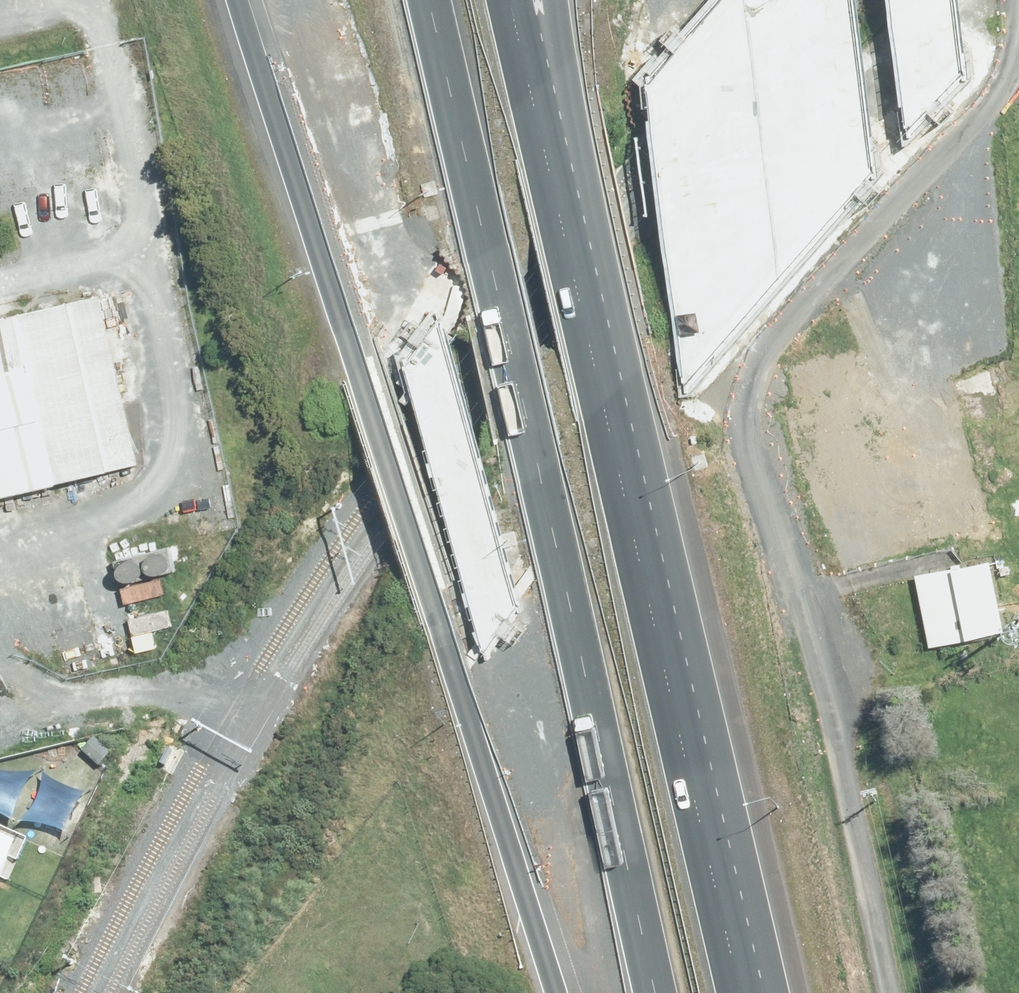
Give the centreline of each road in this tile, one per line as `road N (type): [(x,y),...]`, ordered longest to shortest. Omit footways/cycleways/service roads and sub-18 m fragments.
road 1 (motorway): [(565,992),(246,0)]
road 2 (motorway): [(606,992),(314,0)]
road 3 (motorway): [(650,992),(428,0)]
road 4 (motorway): [(789,0),(913,992)]
road 5 (motorway): [(804,992),(682,0)]
road 6 (motorway): [(918,0),(1018,906)]
road 7 (motorway): [(557,176),(747,992)]
road 8 (motorway): [(512,0),(557,176)]
road 9 (motorway): [(556,0),(557,176)]

